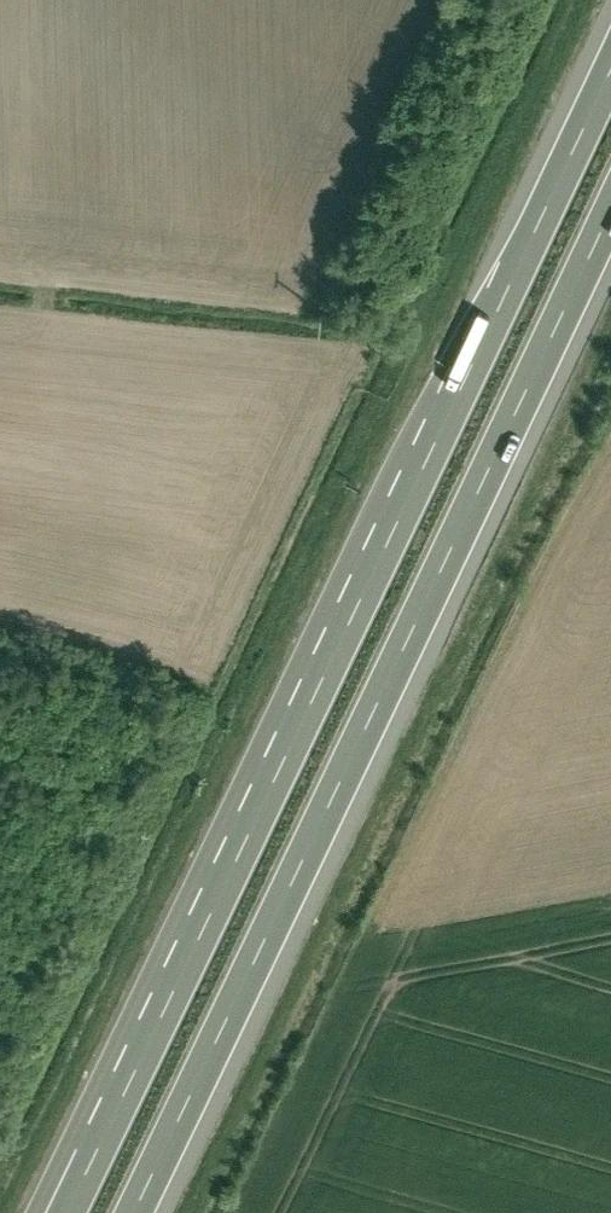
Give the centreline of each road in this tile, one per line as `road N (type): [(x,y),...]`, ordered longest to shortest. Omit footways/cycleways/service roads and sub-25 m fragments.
road 1 (motorway): [(610,69),(115,1109)]
road 2 (motorway): [(131,1212),(610,201)]
road 3 (motorway): [(115,1109),(74,1134),(34,1212)]

